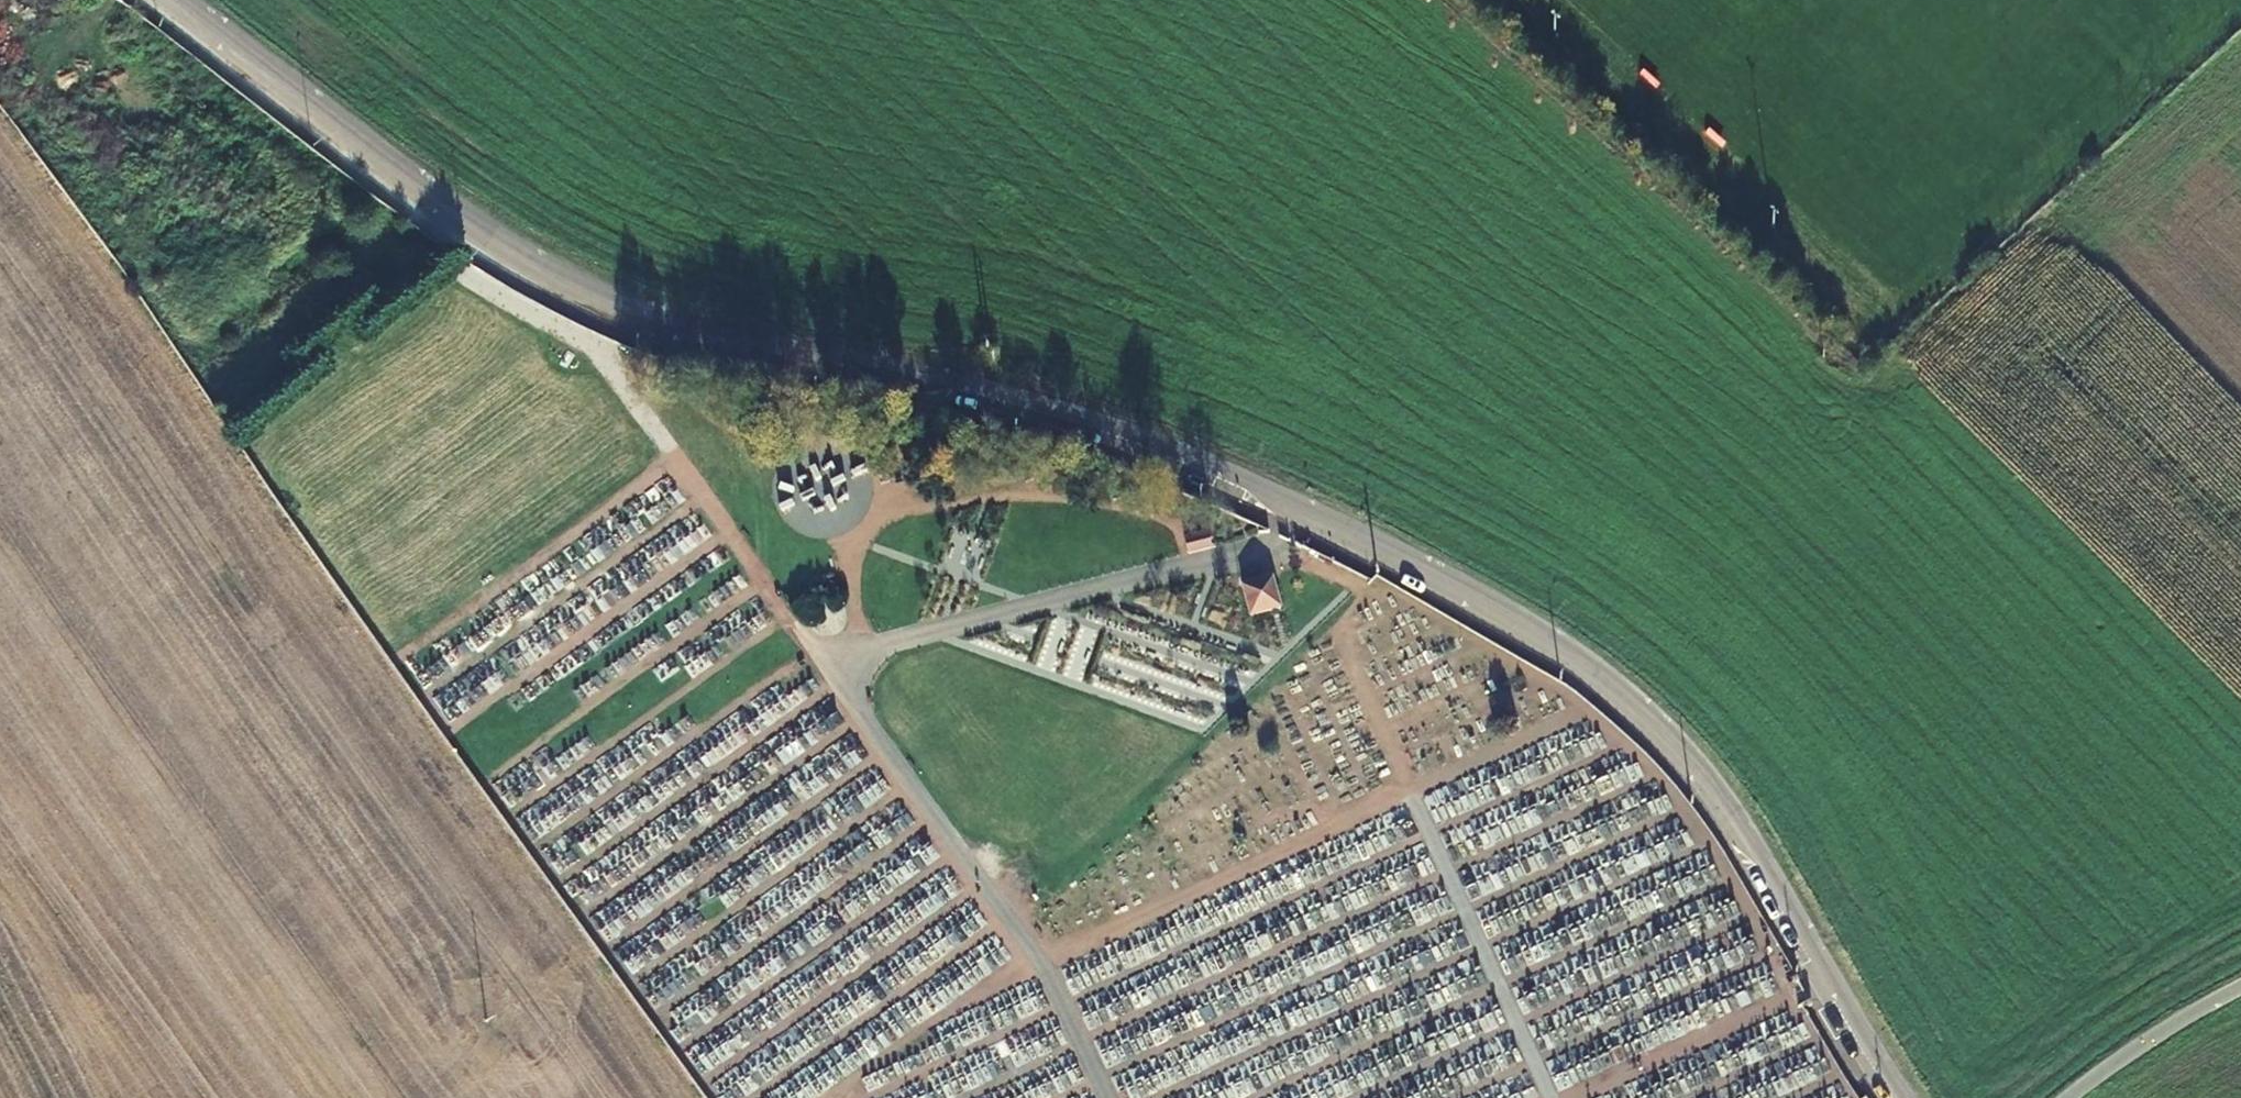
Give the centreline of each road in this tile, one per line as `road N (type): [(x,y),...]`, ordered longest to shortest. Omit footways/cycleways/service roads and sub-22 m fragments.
road 1 (residential): [(1898,1097),(1703,779),(1656,726),(1556,646),(1283,502),(1112,430),(960,385),(716,338),(588,292),(467,223),(172,0)]
road 2 (unclassified): [(2067,1097),(2240,986)]

